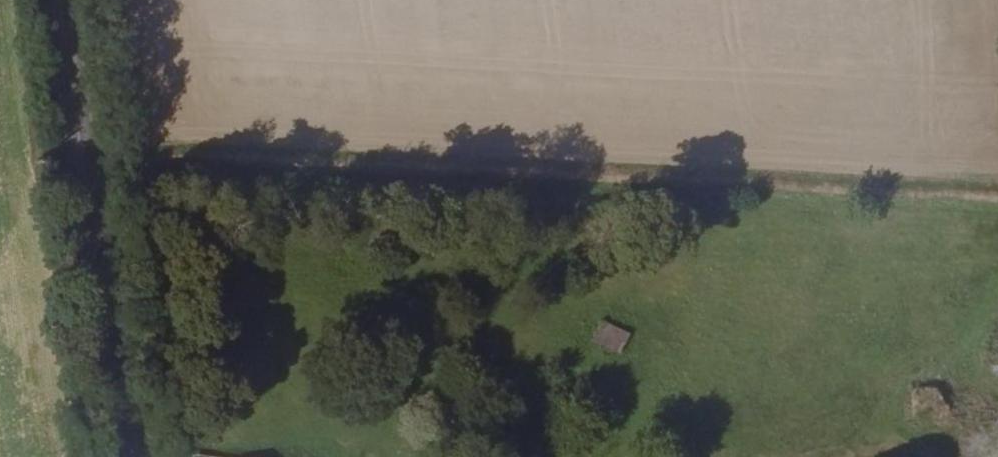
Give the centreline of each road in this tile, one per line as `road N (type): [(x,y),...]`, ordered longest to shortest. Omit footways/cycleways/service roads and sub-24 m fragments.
road 1 (tertiary): [(128,456),(65,0)]

